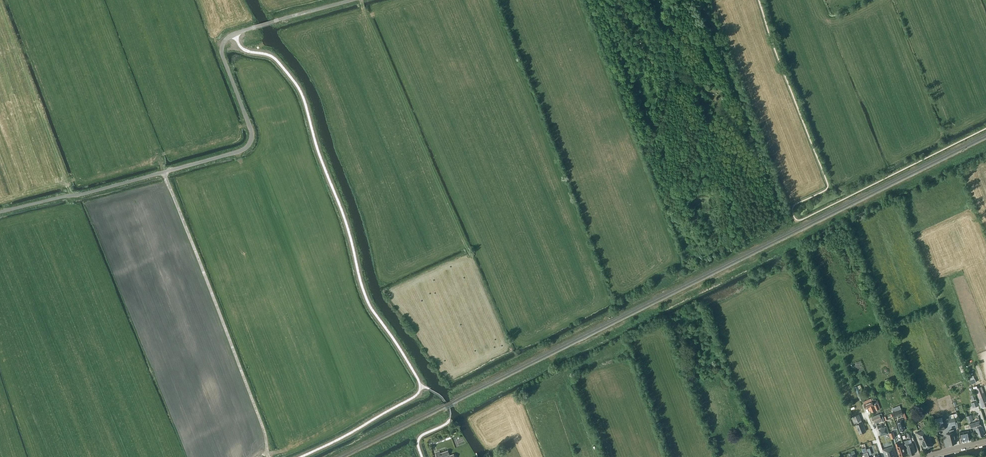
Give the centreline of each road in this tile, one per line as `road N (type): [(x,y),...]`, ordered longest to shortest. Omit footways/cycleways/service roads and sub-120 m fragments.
road 1 (unclassified): [(0,214),(241,153),(252,134),(222,55),(226,39),(349,0)]

